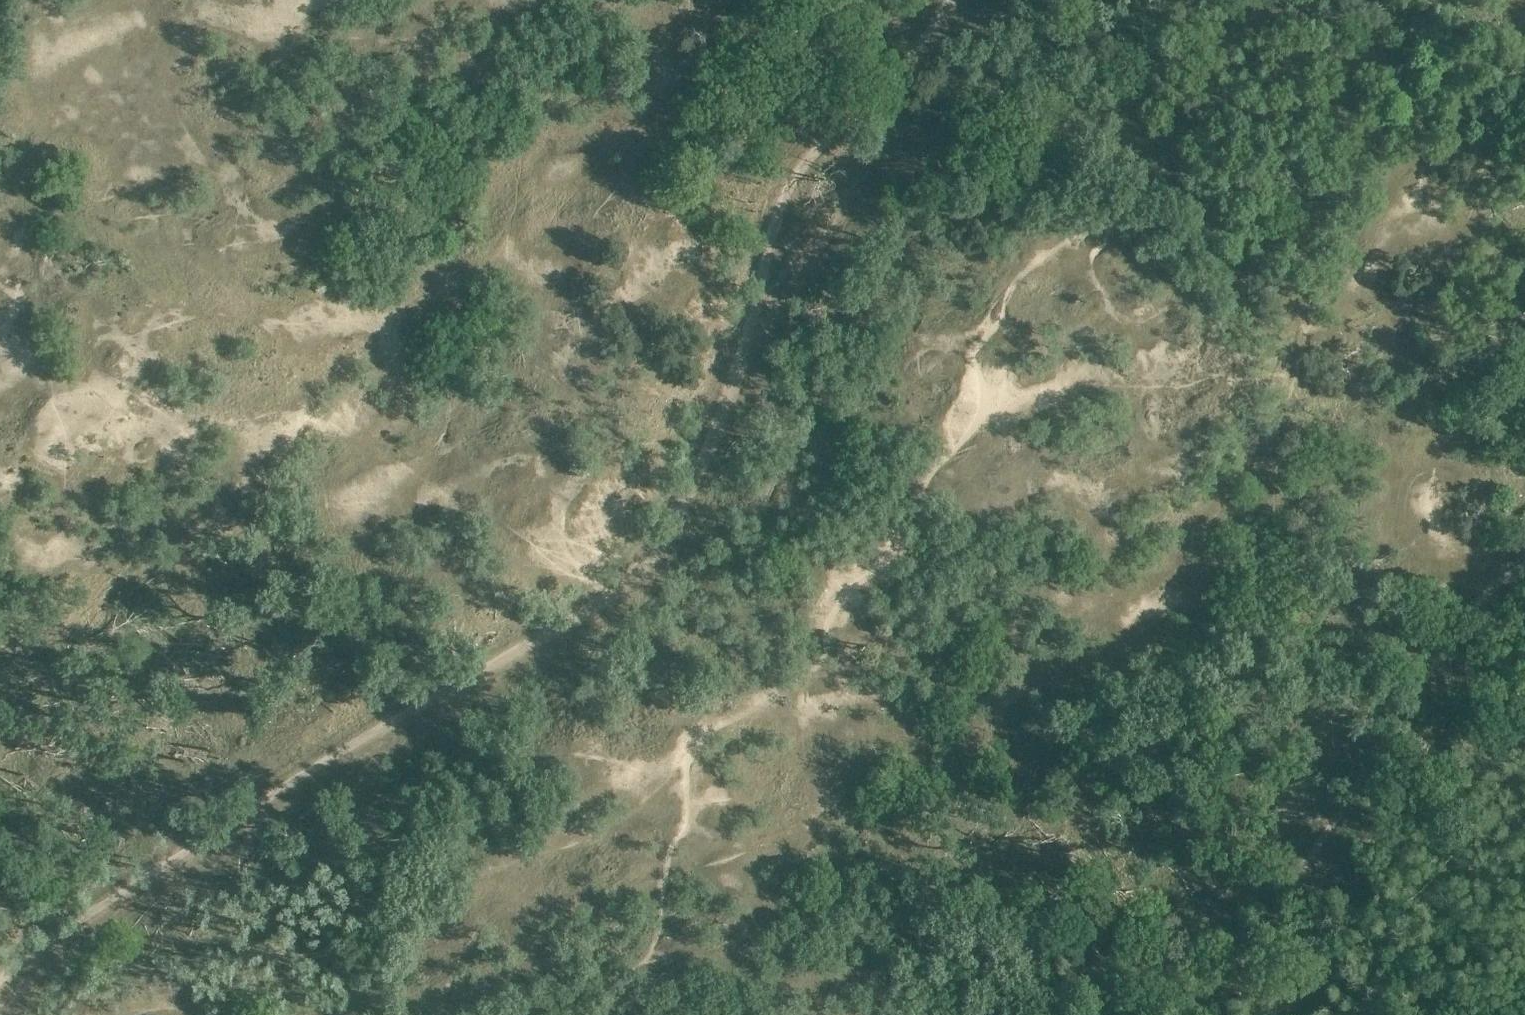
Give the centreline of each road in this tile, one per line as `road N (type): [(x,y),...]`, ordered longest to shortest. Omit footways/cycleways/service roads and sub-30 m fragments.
road 1 (track): [(0,982),(103,901),(269,792),(577,614),(642,562),(669,526),(709,441),(765,246),(797,168),(870,101),(950,0)]
road 2 (track): [(1244,1014),(1274,905),(1391,719),(1524,560)]

